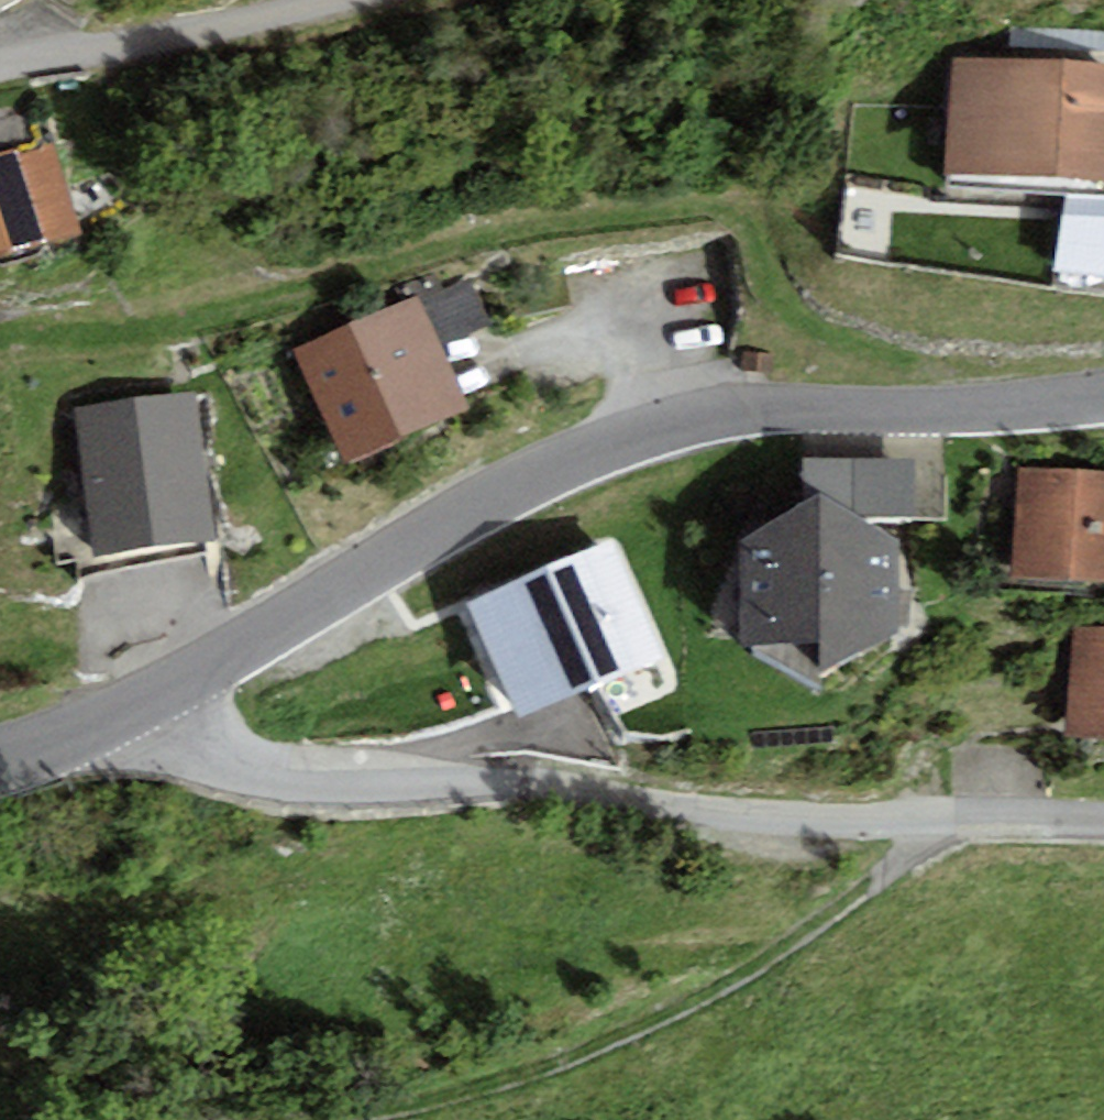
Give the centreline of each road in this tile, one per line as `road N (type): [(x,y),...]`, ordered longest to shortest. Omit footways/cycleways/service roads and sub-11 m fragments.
road 1 (track): [(0,334),(46,337),(190,321),(559,221),(713,209),(737,215),(752,232),(772,284),(796,313),(830,333),(962,376),(988,407)]
road 2 (residential): [(156,698),(468,511),(635,436),(714,412),(777,406),(988,407),(1103,391)]
road 3 (unclassified): [(156,698),(177,729),(214,754),(297,778),(507,782),(684,805),(1103,827)]
road 4 (track): [(229,1119),(389,1099),(530,1069),(683,1003),(826,921),(927,839),(933,821)]
road 5 (residential): [(0,70),(283,0)]
road 6 (residential): [(0,757),(156,698)]

